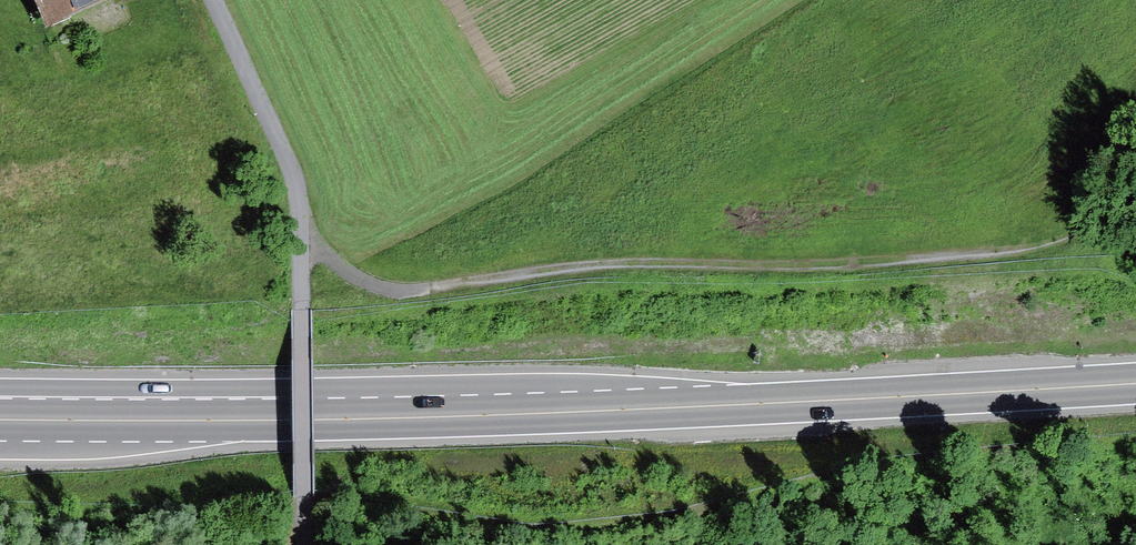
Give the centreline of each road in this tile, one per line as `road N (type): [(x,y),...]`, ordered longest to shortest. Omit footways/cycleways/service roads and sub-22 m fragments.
road 1 (trunk): [(1135,383),(476,415),(0,418)]
road 2 (track): [(848,263),(596,270),(394,290),(361,280),(301,244)]

